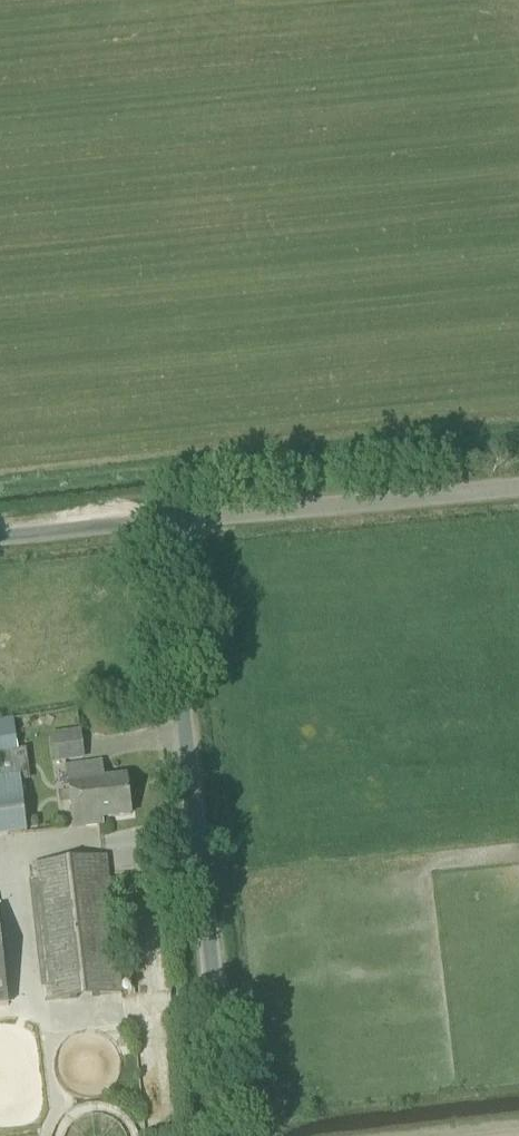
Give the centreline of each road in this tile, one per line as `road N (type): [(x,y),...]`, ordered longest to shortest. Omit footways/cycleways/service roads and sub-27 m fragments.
road 1 (unclassified): [(230,1135),(161,523)]
road 2 (unclassified): [(161,523),(518,487)]
road 3 (unclassified): [(0,538),(161,523)]

